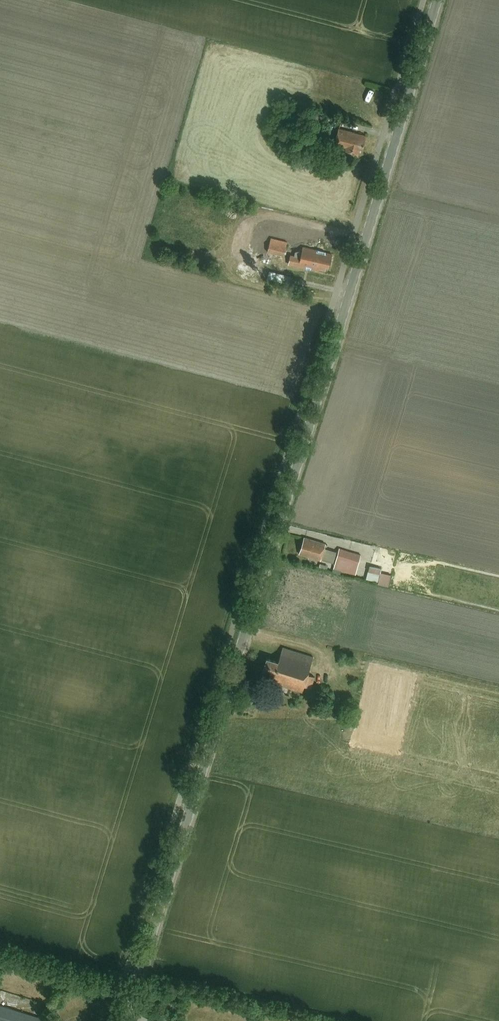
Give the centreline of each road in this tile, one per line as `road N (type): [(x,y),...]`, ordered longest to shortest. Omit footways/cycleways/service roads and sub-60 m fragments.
road 1 (tertiary): [(122,1020),(434,0)]

